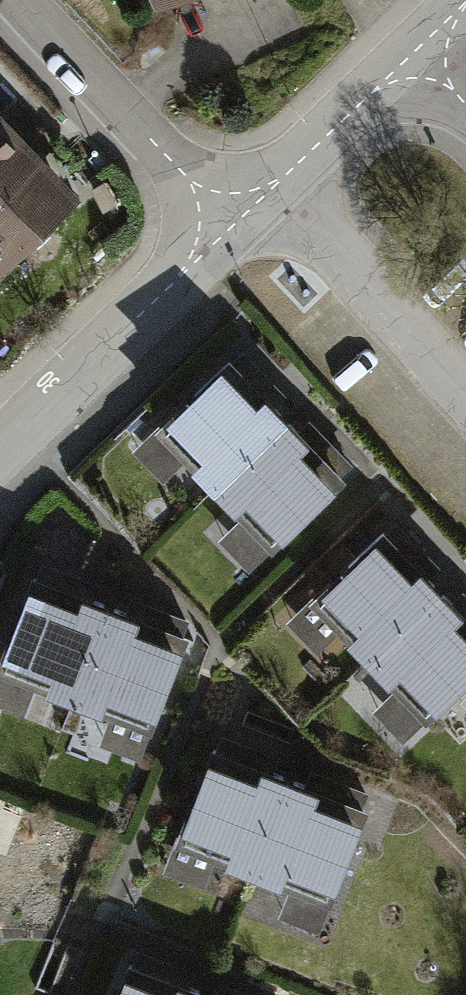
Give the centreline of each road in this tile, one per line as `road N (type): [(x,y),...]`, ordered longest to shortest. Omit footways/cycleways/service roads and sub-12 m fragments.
road 1 (residential): [(0,450),(228,222)]
road 2 (residential): [(23,0),(228,222)]
road 3 (residential): [(228,222),(405,50)]

